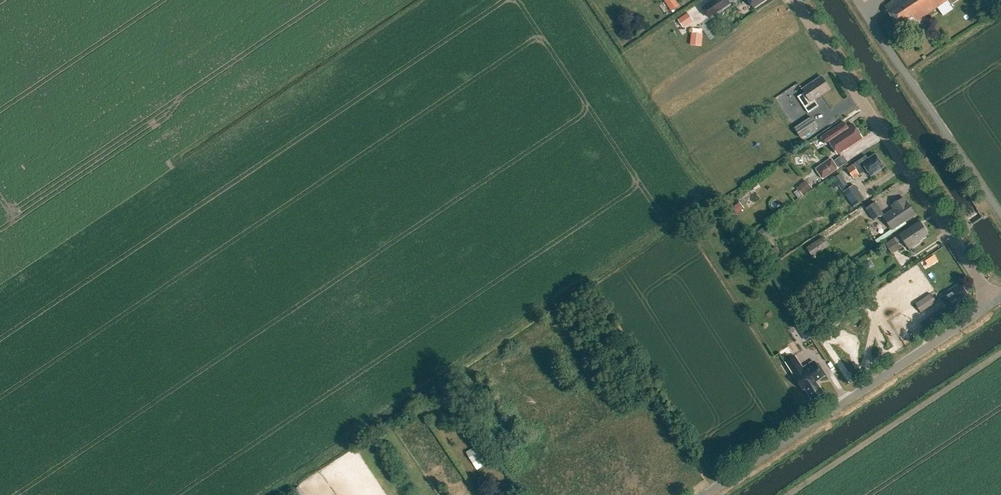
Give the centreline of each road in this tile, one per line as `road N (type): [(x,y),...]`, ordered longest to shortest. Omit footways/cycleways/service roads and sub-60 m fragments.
road 1 (unclassified): [(992,302),(793,0)]
road 2 (unclassified): [(706,494),(992,302)]

